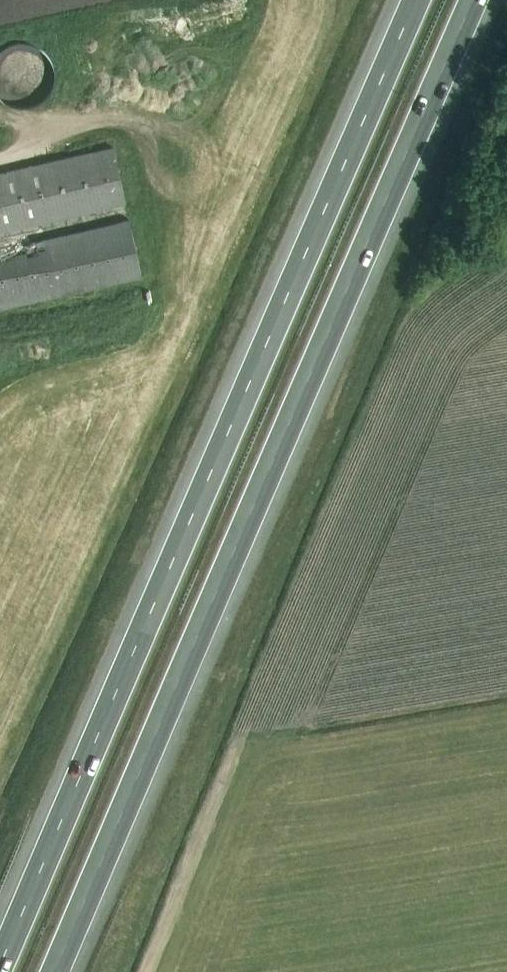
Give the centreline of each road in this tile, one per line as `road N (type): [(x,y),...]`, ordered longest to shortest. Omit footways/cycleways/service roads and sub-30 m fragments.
road 1 (motorway): [(56,971),(476,0)]
road 2 (motorway): [(417,0),(0,967)]

